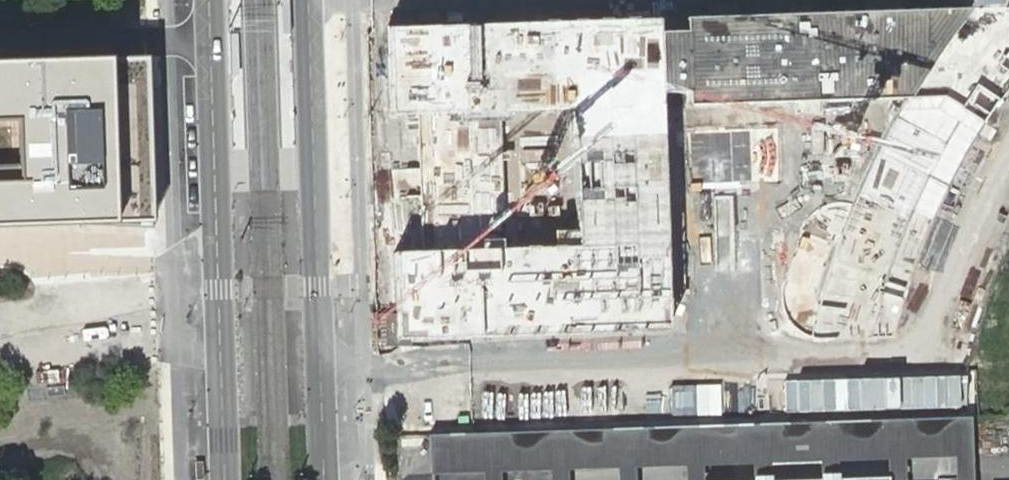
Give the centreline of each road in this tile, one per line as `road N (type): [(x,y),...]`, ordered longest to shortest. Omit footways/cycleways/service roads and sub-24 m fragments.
road 1 (secondary): [(209,0),(224,479)]
road 2 (secondary): [(323,479),(308,0)]
road 3 (unknown): [(0,351),(144,328)]

